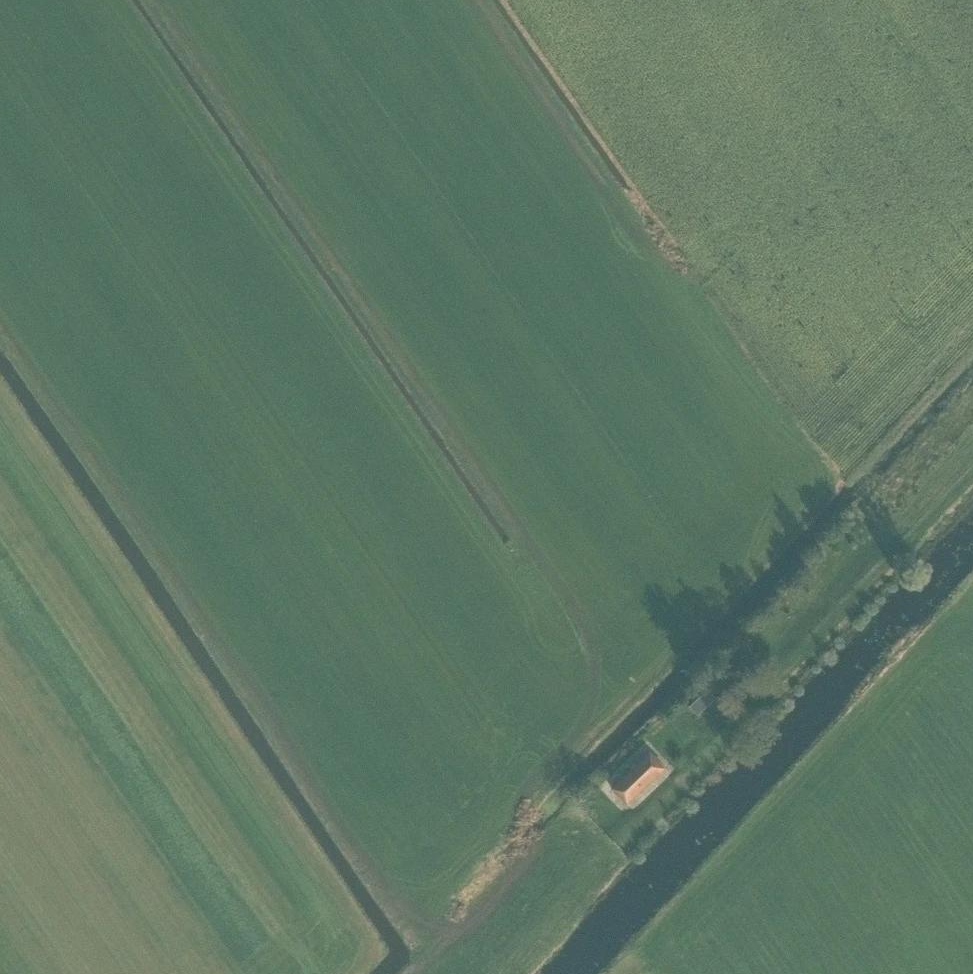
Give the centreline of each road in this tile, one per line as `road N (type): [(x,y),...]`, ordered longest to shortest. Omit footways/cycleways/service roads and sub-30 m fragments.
road 1 (track): [(972,485),(773,702),(651,814)]

